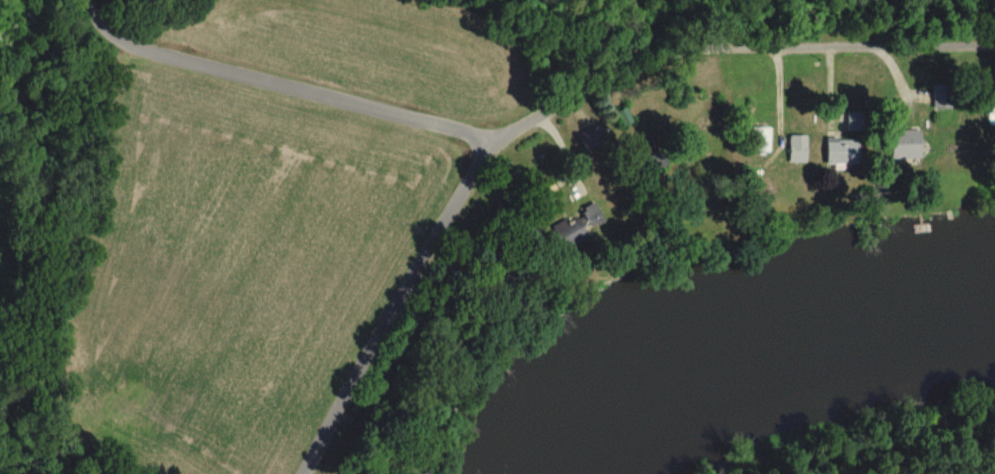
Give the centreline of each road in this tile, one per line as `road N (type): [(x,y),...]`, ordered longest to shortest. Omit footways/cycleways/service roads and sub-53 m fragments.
road 1 (residential): [(495,145),(578,93),(654,60),(726,50),(994,45)]
road 2 (residential): [(495,145),(113,38),(85,0)]
road 3 (residential): [(301,473),(448,205),(495,145)]

